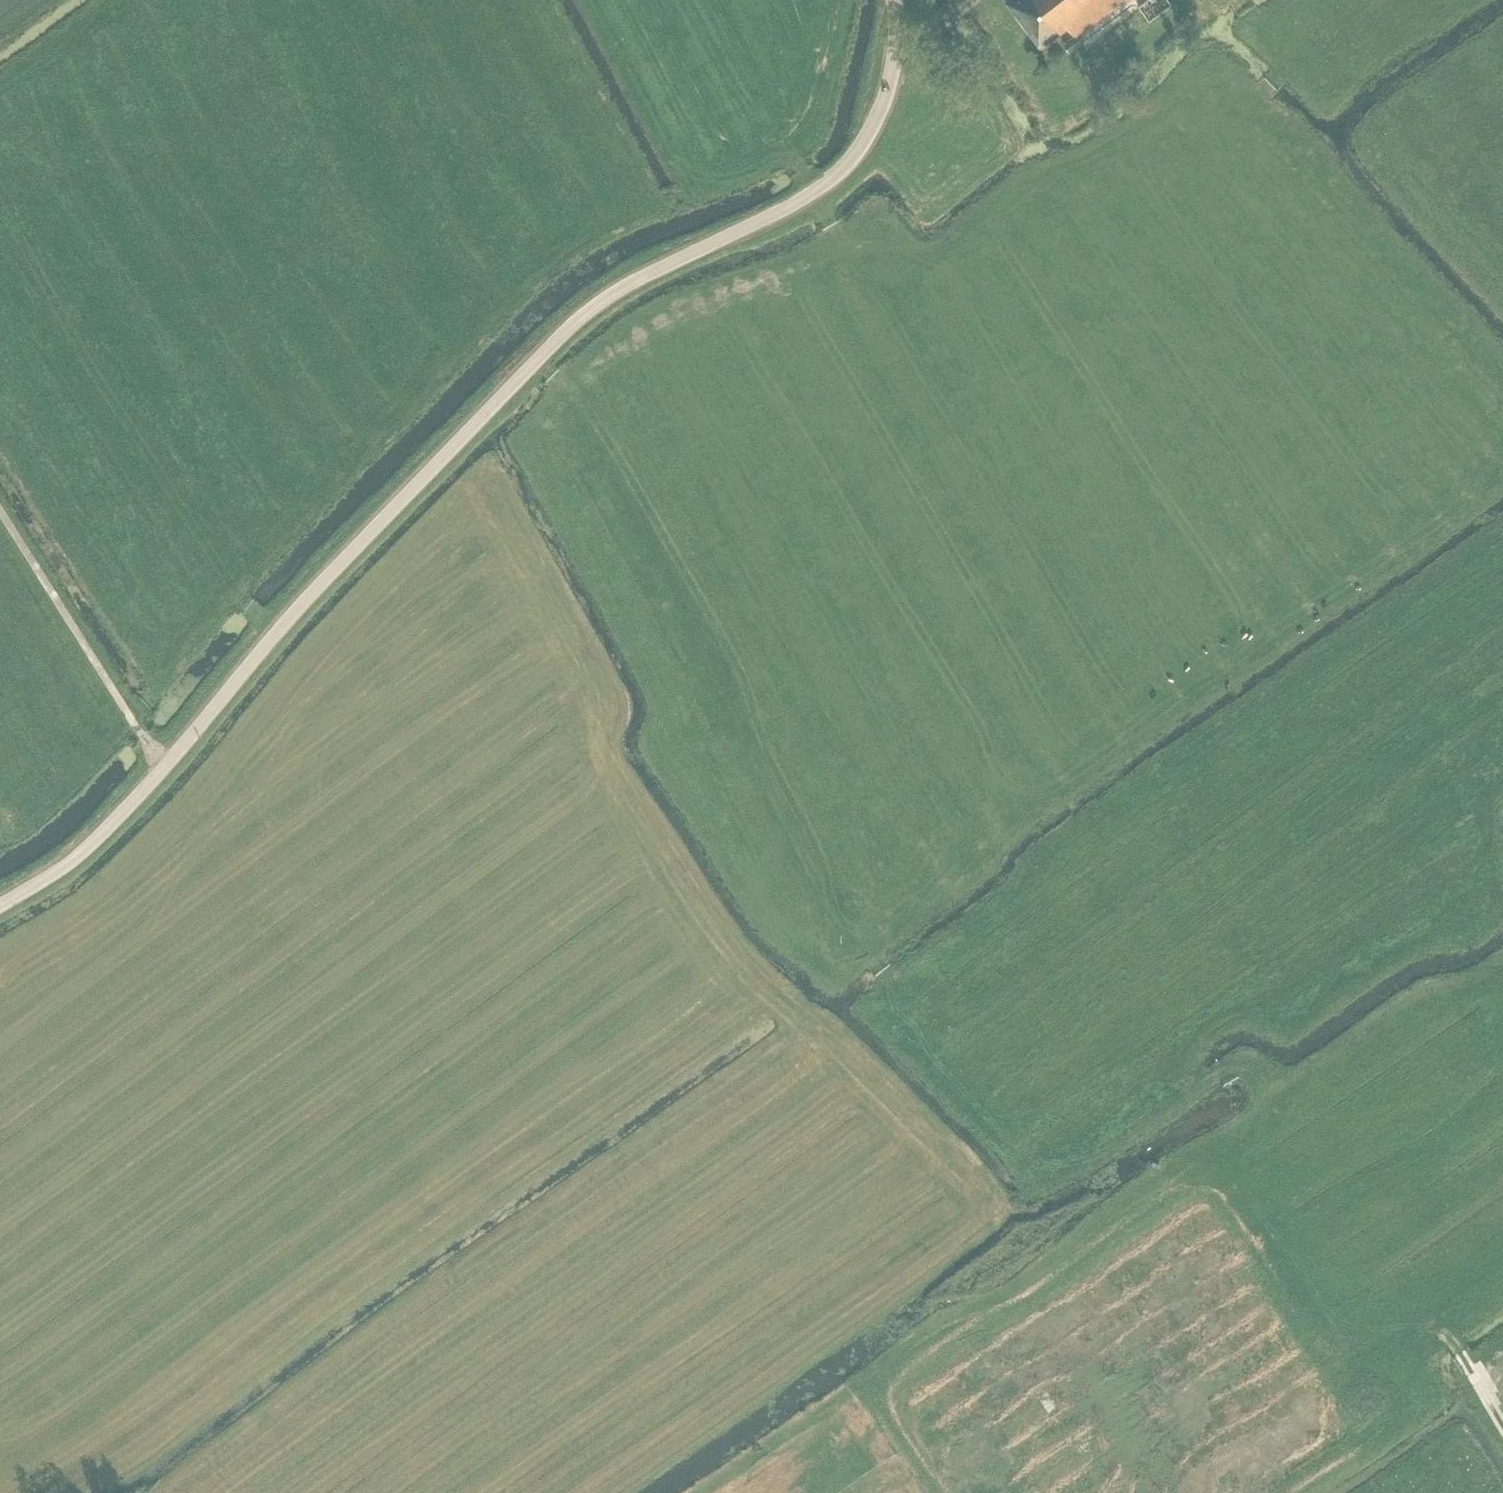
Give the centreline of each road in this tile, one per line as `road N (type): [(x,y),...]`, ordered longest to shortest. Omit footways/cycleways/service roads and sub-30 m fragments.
road 1 (tertiary): [(0,905),(108,828),(321,583),(586,313),(808,196),(849,163),(889,90),(896,0)]
road 2 (track): [(0,509),(166,762)]

